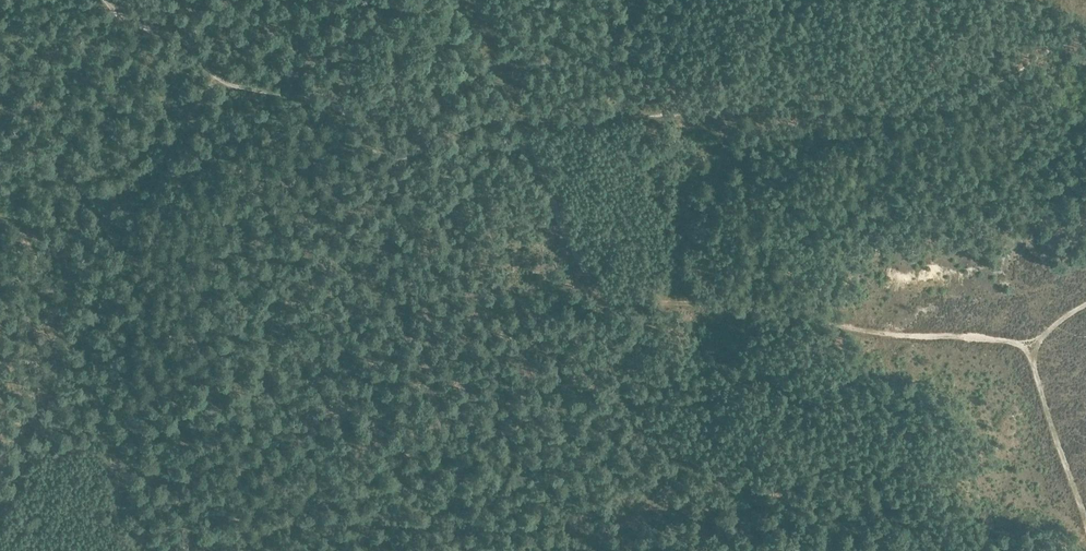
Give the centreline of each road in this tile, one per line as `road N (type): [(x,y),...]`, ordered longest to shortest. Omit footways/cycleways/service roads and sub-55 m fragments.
road 1 (track): [(1028,343),(887,334),(599,297),(519,119)]
road 2 (track): [(1085,30),(958,101),(519,119)]
road 3 (track): [(0,214),(57,252),(62,265),(121,501),(151,550)]
road 4 (track): [(519,119),(476,124),(403,156),(384,154),(318,100),(217,81)]
road 5 (track): [(57,252),(89,218),(146,186),(217,81)]
road 6 (track): [(1085,521),(1028,343)]
road 7 (track): [(217,81),(189,44),(133,25),(106,0)]

